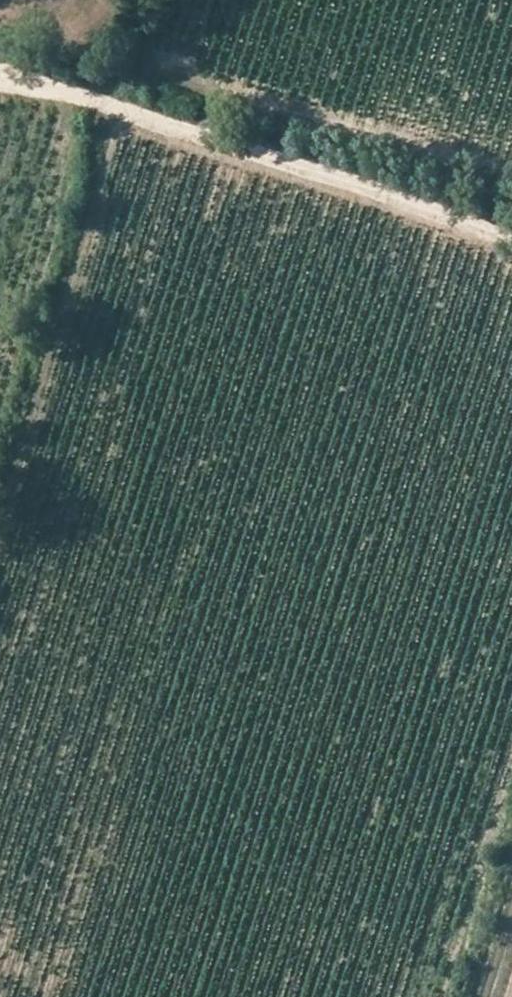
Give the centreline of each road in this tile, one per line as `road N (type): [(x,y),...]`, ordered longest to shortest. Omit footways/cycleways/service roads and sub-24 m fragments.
road 1 (track): [(0,71),(511,234)]

